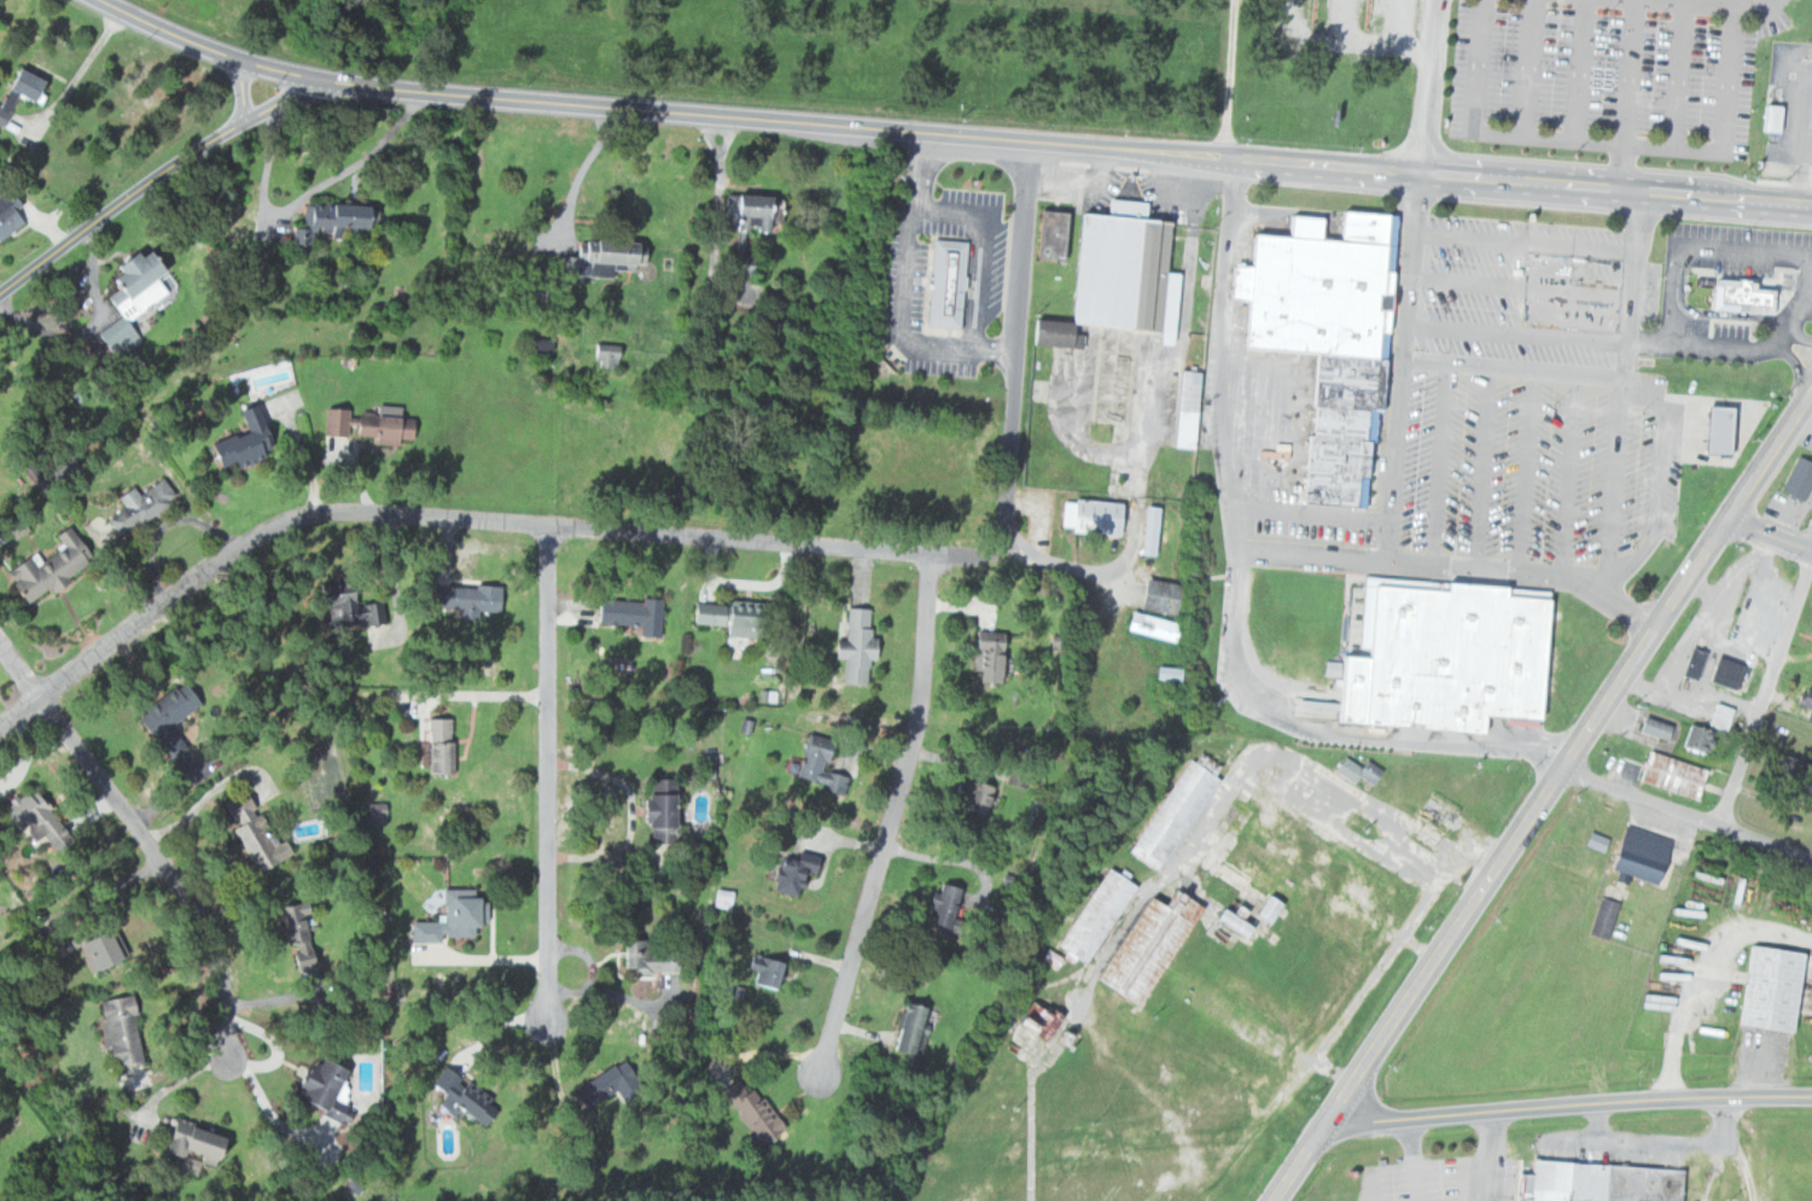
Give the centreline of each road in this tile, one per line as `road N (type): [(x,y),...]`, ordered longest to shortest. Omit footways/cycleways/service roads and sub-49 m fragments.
road 1 (secondary): [(1811,206),(298,77),(111,0)]
road 2 (residential): [(0,724),(264,524),(334,507),(992,550),(1004,542),(1035,142)]
road 3 (residential): [(1277,1200),(1811,391)]
road 4 (residential): [(816,1073),(914,735),(927,550)]
road 5 (residential): [(548,523),(546,1015)]
road 6 (residential): [(1329,1127),(1625,1100),(1811,1100)]
road 7 (residential): [(0,646),(167,875),(215,958),(226,1059)]
road 8 (residential): [(0,295),(298,77)]
road 9 (residential): [(1720,826),(1811,548)]
road 10 (residential): [(1811,857),(1565,771)]
road 11 (residential): [(1004,542),(1035,556),(1124,566)]

